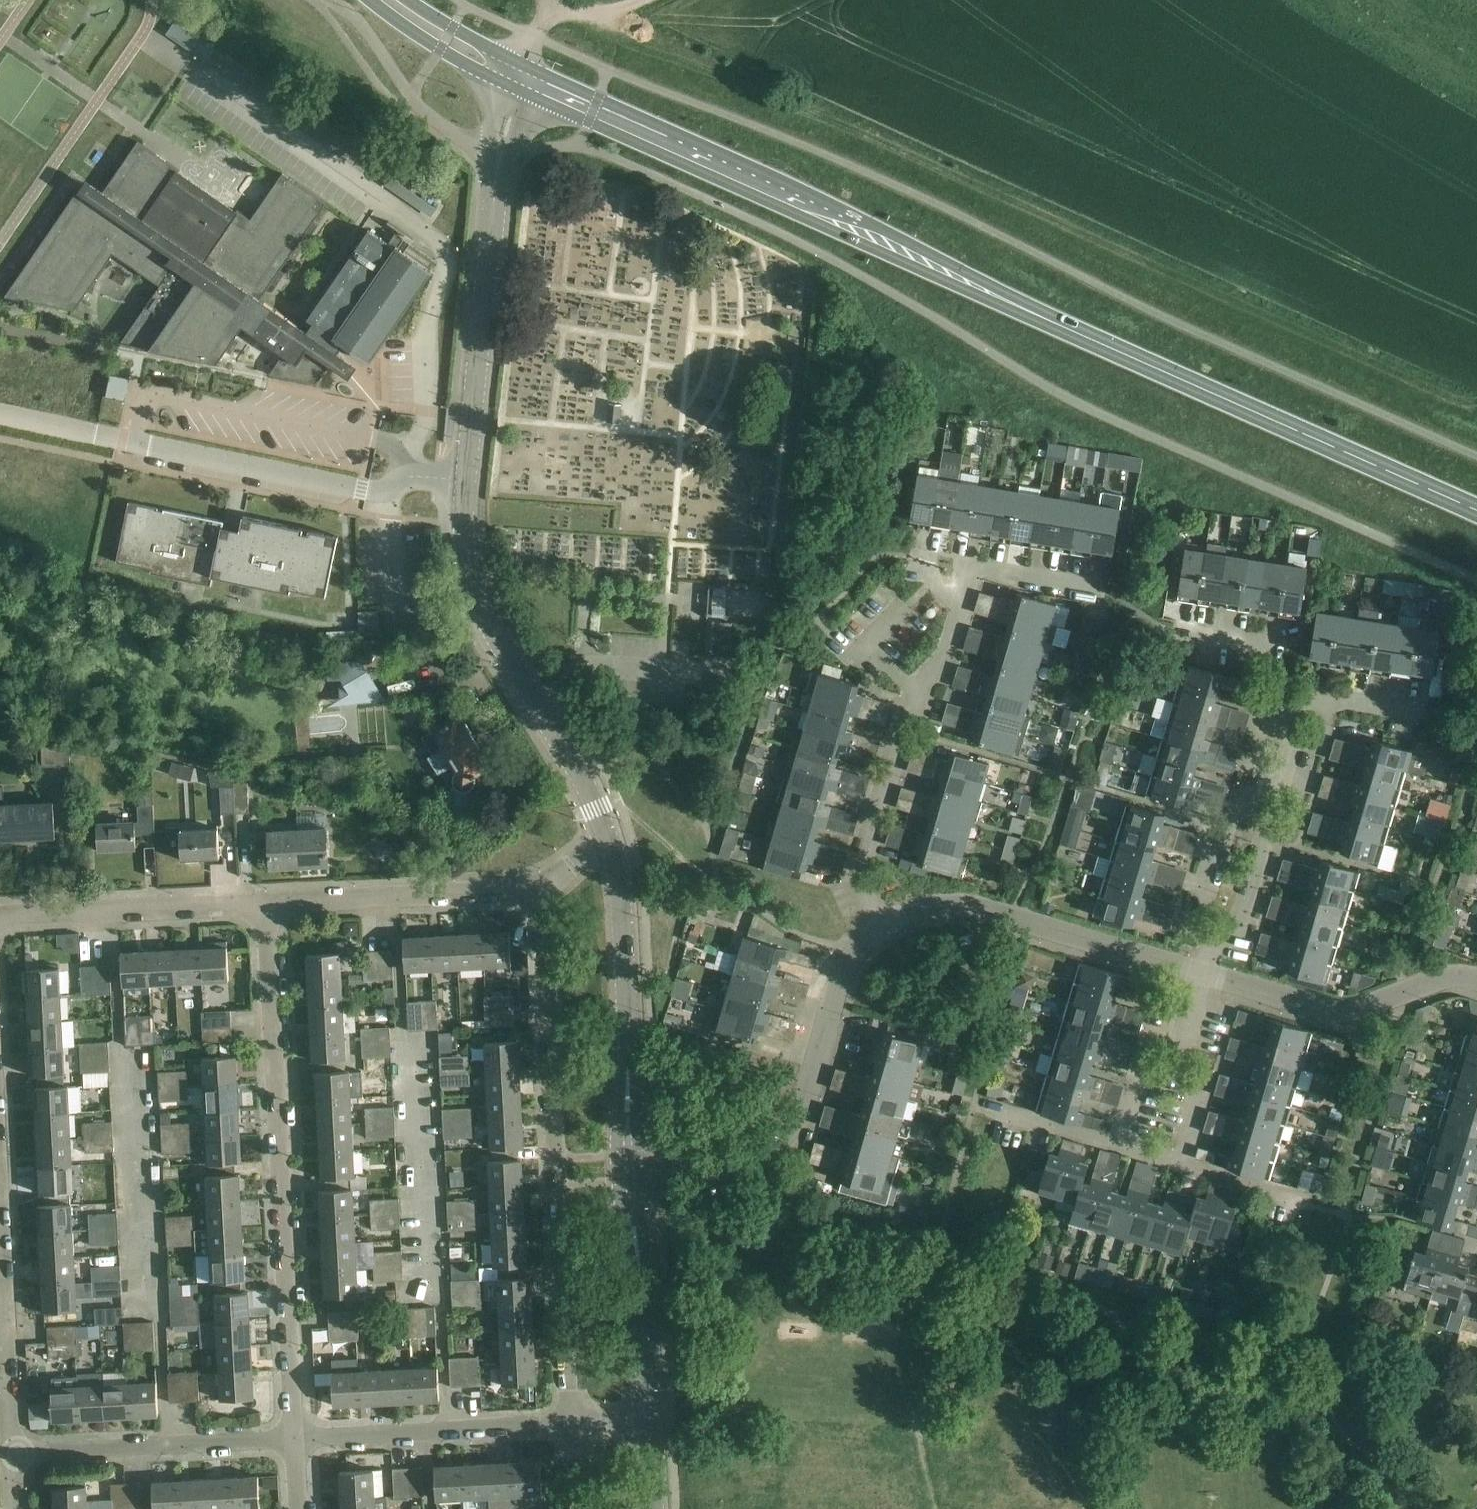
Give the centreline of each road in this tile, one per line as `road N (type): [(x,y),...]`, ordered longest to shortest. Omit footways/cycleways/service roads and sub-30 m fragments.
road 1 (primary): [(1476,507),(516,73)]
road 2 (residential): [(296,1439),(267,903)]
road 3 (residential): [(573,1425),(546,917),(537,897)]
road 4 (residential): [(884,929),(860,872),(903,728),(941,664),(973,563),(1104,586)]
road 5 (residential): [(467,480),(420,477),(362,489),(0,414)]
road 6 (tertiary): [(467,480),(471,574),(485,614),(608,836)]
road 7 (unclassified): [(884,929),(843,975),(802,1115),(783,1140),(756,1159),(641,1170)]
road 8 (unclassified): [(1204,973),(974,910),(935,910),(884,929)]
road 9 (tertiary): [(501,151),(467,480)]
road 10 (residential): [(11,1454),(296,1439)]
road 11 (unclassified): [(1476,981),(1445,980),(1341,1011),(1204,973)]
road 12 (residential): [(296,1439),(573,1425)]
road 13 (residential): [(537,897),(516,890),(267,903)]
road 14 (residential): [(267,903),(0,919)]
road 15 (tertiary): [(608,836),(623,914),(629,1085)]
road 16 (residential): [(11,1454),(0,1244)]
road 17 (residential): [(1216,934),(1193,928),(1231,813),(1259,806)]
road 18 (residential): [(1259,806),(1275,837),(1242,940),(1216,934)]
road 19 (primary): [(374,0),(480,71),(516,73)]
road 20 (tertiary): [(639,1262),(651,1421)]
road 21 (residential): [(1289,694),(1280,731),(1299,736),(1287,782),(1268,778),(1259,806)]
road 22 (track): [(1444,724),(1455,621),(1475,579)]
road 23 (residential): [(1289,694),(1273,681),(1267,646),(1178,631)]
road 24 (residential): [(1120,1144),(979,1107)]
road 25 (residential): [(1429,708),(1289,694)]
road 26 (primary): [(516,73),(406,0)]
road 27 (residential): [(1175,1161),(1296,1196)]

